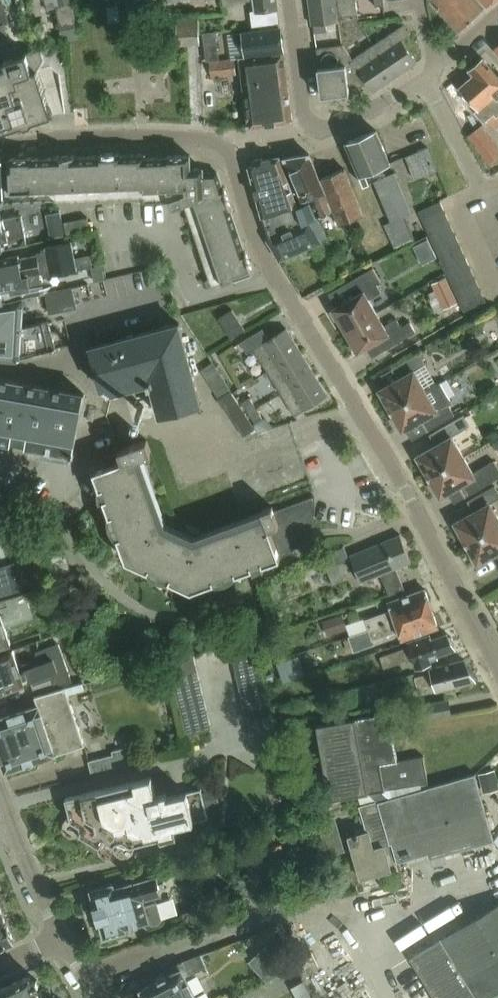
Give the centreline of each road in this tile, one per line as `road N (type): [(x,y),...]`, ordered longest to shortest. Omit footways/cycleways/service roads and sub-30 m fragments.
road 1 (residential): [(497,673),(386,458),(256,246),(226,144)]
road 2 (residential): [(226,144),(81,136),(0,143)]
road 3 (residential): [(62,940),(0,798)]
road 4 (residential): [(435,66),(339,123),(312,129)]
road 5 (residential): [(312,129),(288,0)]

